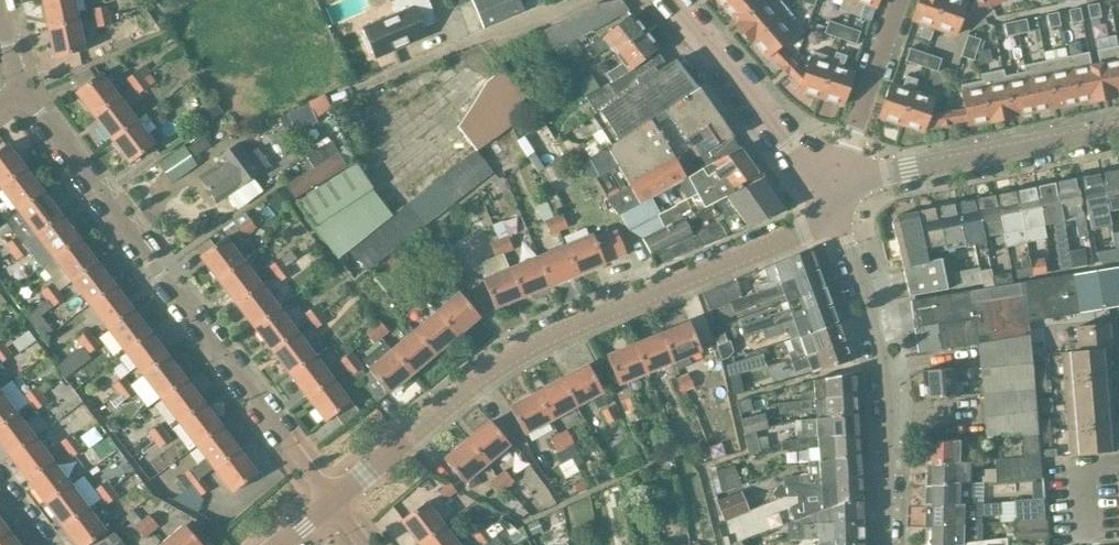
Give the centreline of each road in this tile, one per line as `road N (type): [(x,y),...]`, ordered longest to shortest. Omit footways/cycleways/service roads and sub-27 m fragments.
road 1 (residential): [(332,501),(563,334),(792,236),(813,220),(834,180)]
road 2 (residential): [(332,501),(18,90)]
road 3 (residential): [(888,544),(887,383),(834,180)]
road 4 (residential): [(834,180),(1118,126)]
road 5 (residential): [(834,180),(789,145),(670,0)]
road 6 (residential): [(834,180),(899,0)]

